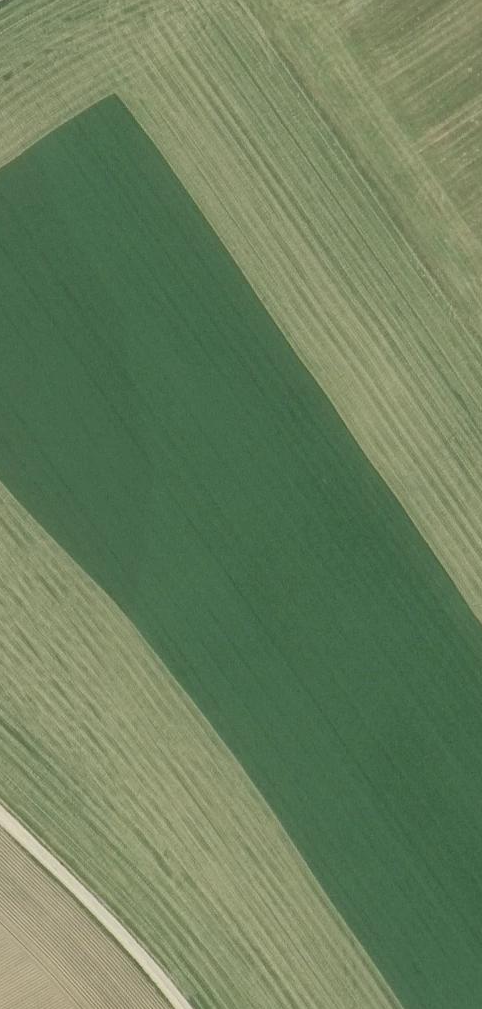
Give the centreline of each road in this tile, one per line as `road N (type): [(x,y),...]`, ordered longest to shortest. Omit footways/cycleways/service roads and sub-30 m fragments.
road 1 (track): [(183,1008),(0,812)]

